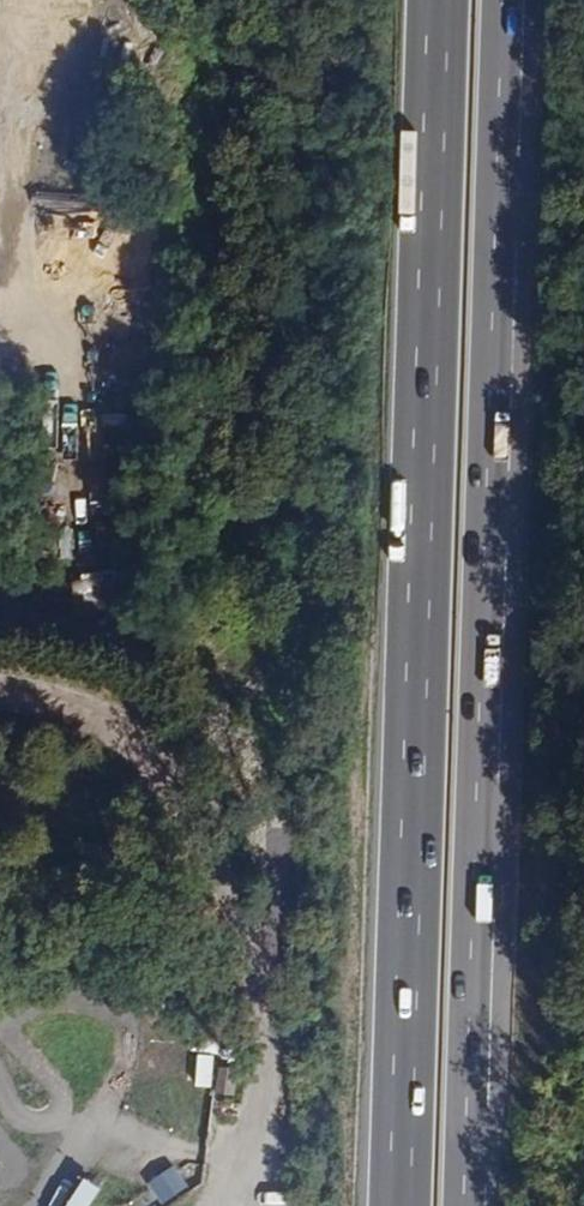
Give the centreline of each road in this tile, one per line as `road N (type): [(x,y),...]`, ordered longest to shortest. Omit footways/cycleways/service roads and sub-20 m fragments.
road 1 (motorway): [(462,1205),(502,0)]
road 2 (motorway): [(438,0),(399,1205)]

